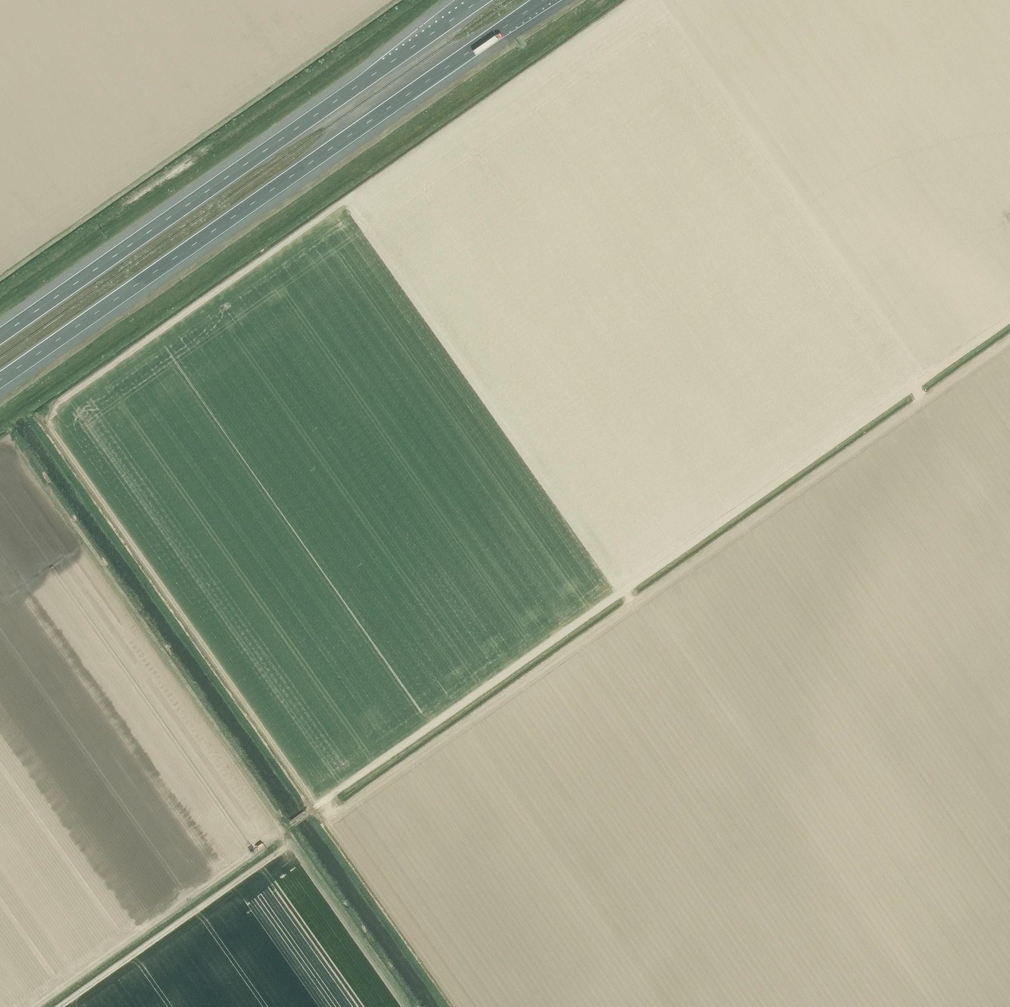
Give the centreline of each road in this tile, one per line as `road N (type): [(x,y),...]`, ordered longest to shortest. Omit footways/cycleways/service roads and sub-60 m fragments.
road 1 (motorway): [(0,380),(542,0)]
road 2 (motorway): [(480,0),(0,336)]
road 3 (track): [(325,801),(277,834),(287,847),(60,1006)]

